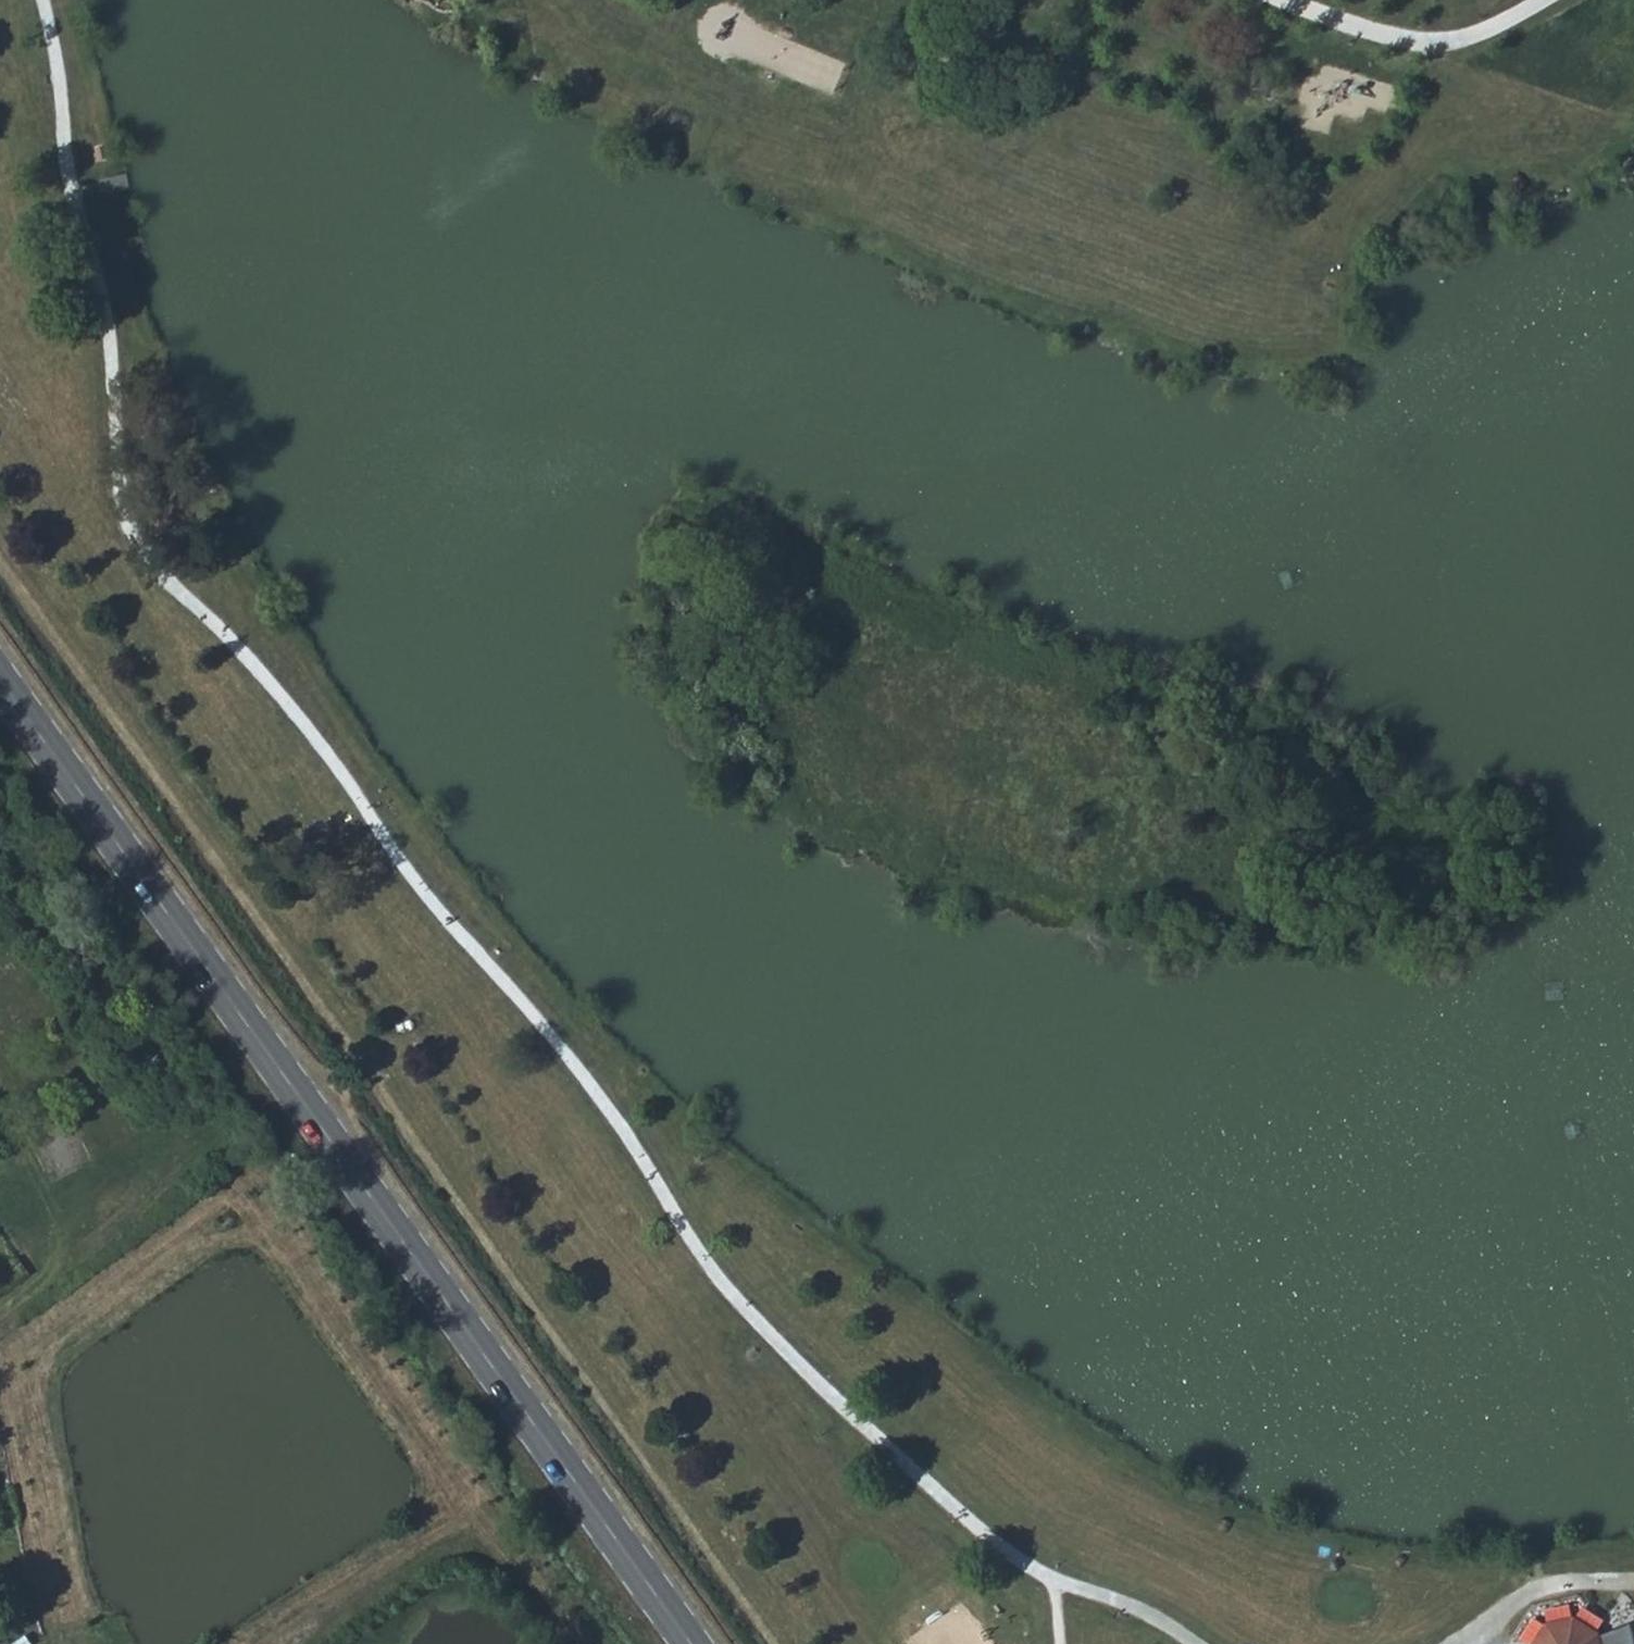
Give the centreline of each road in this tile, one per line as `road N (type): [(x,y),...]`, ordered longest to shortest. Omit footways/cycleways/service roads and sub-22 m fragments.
road 1 (secondary): [(693,1643),(0,678)]

